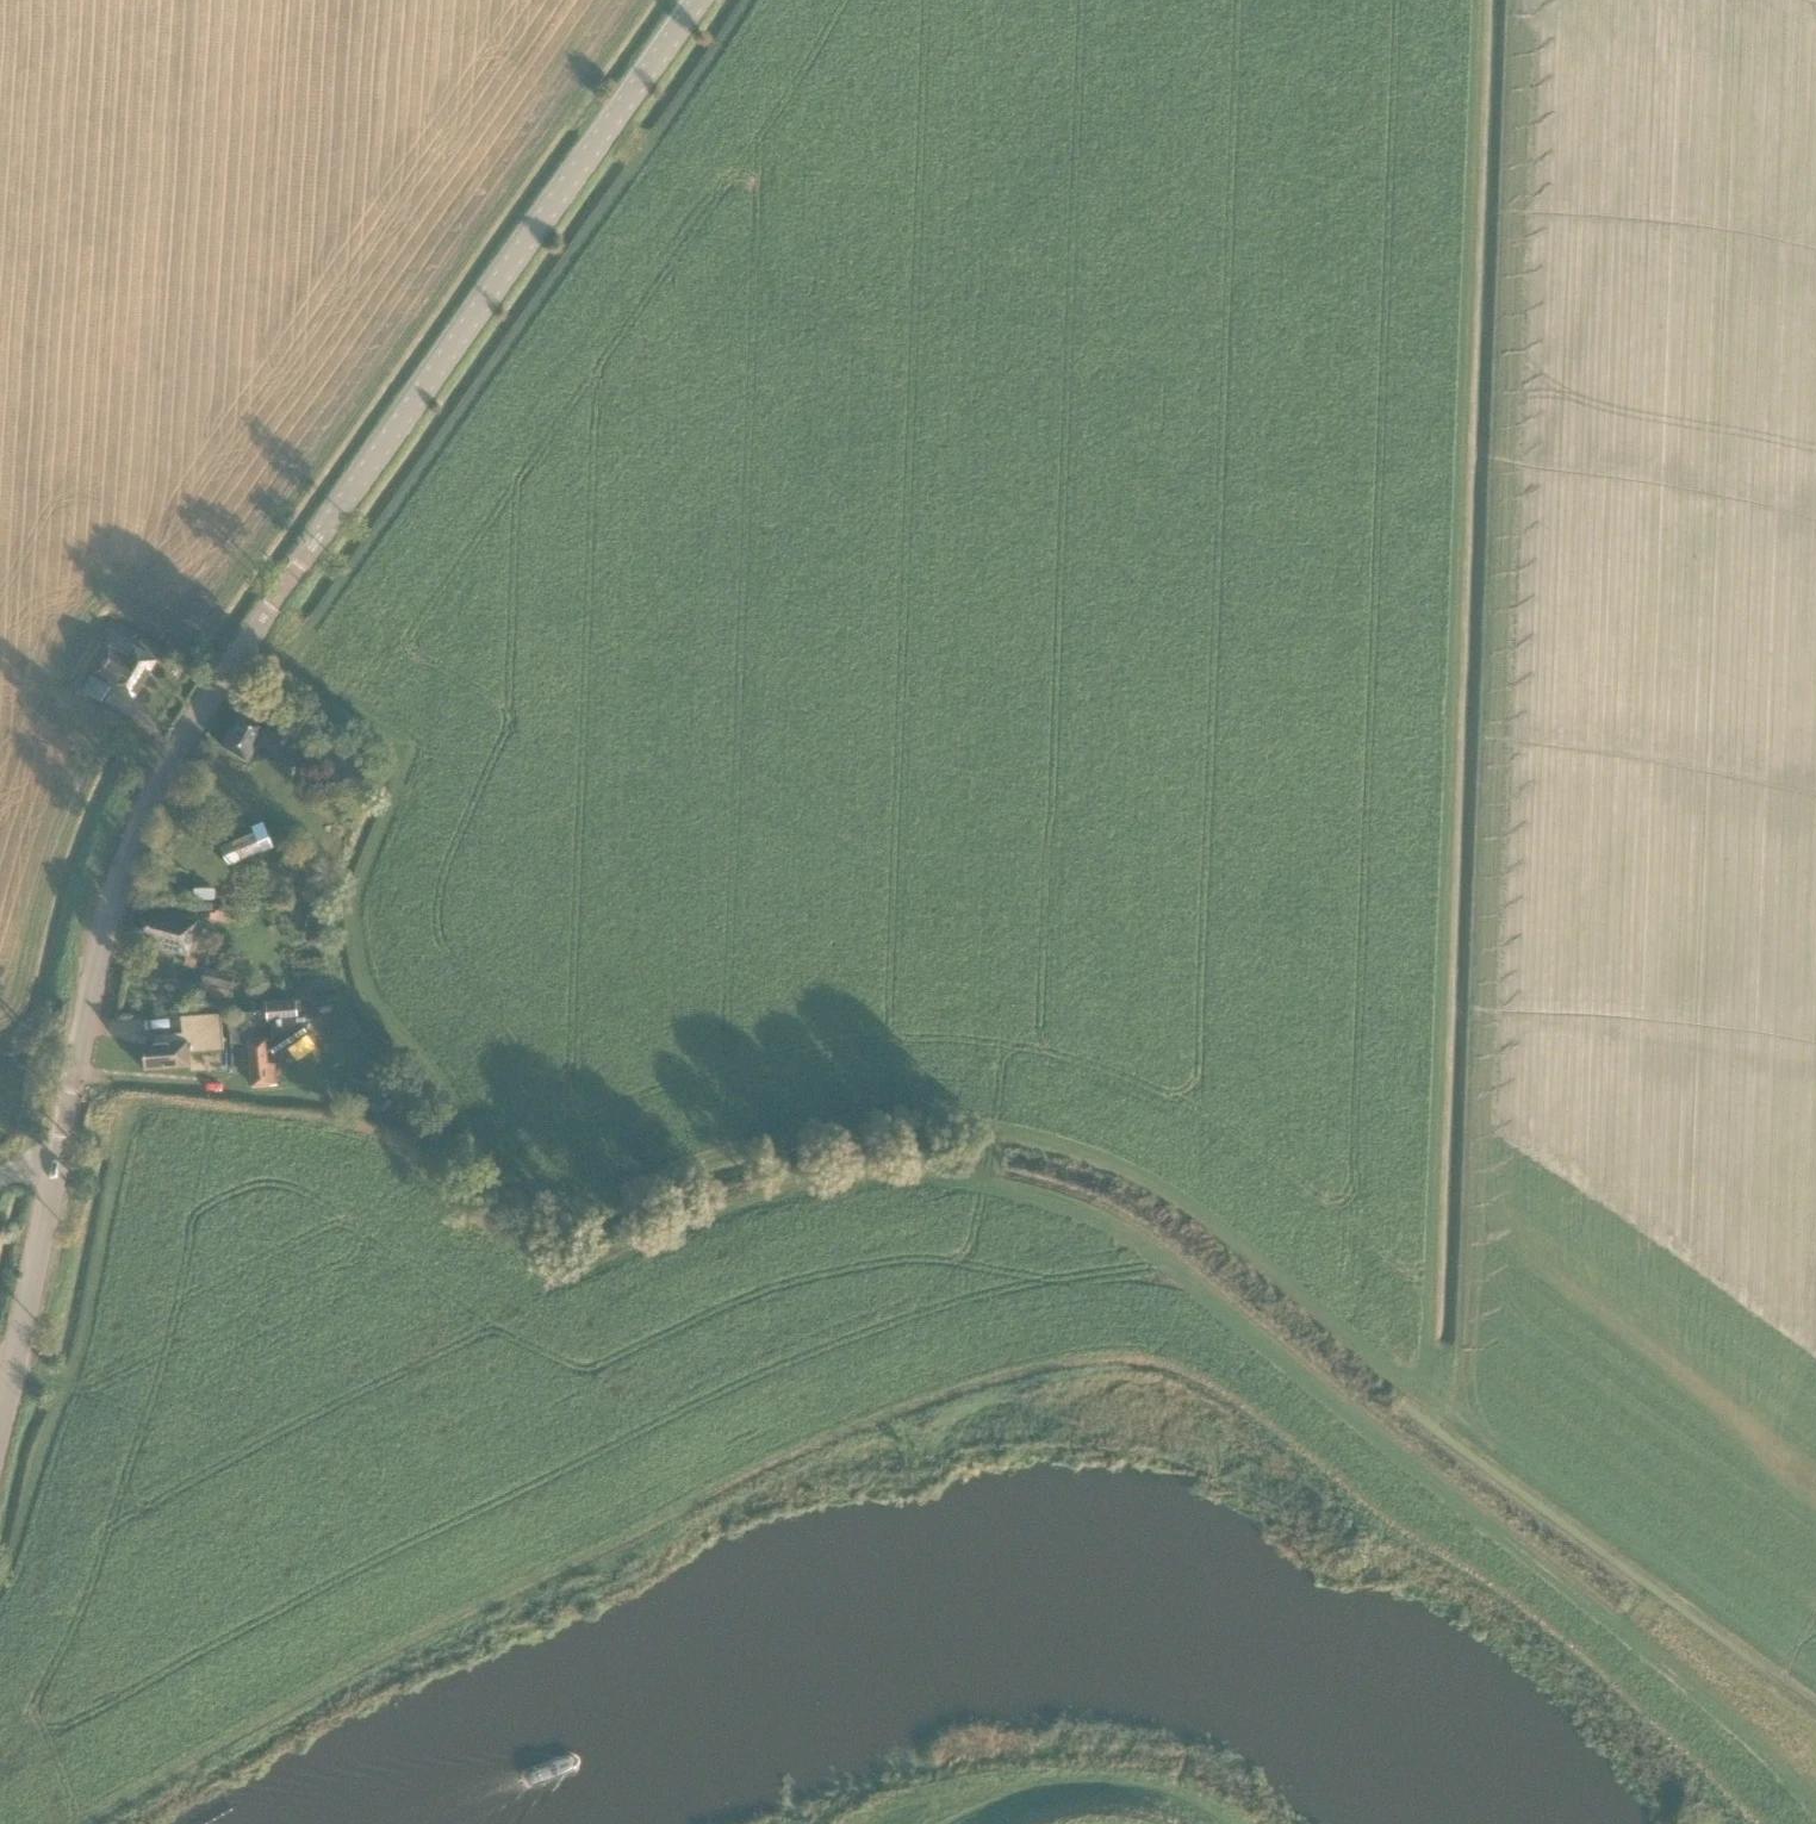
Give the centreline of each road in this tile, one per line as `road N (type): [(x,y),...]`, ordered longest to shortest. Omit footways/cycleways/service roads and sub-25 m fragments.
road 1 (secondary): [(0,1420),(97,958),(167,771),(252,627),(699,0)]

